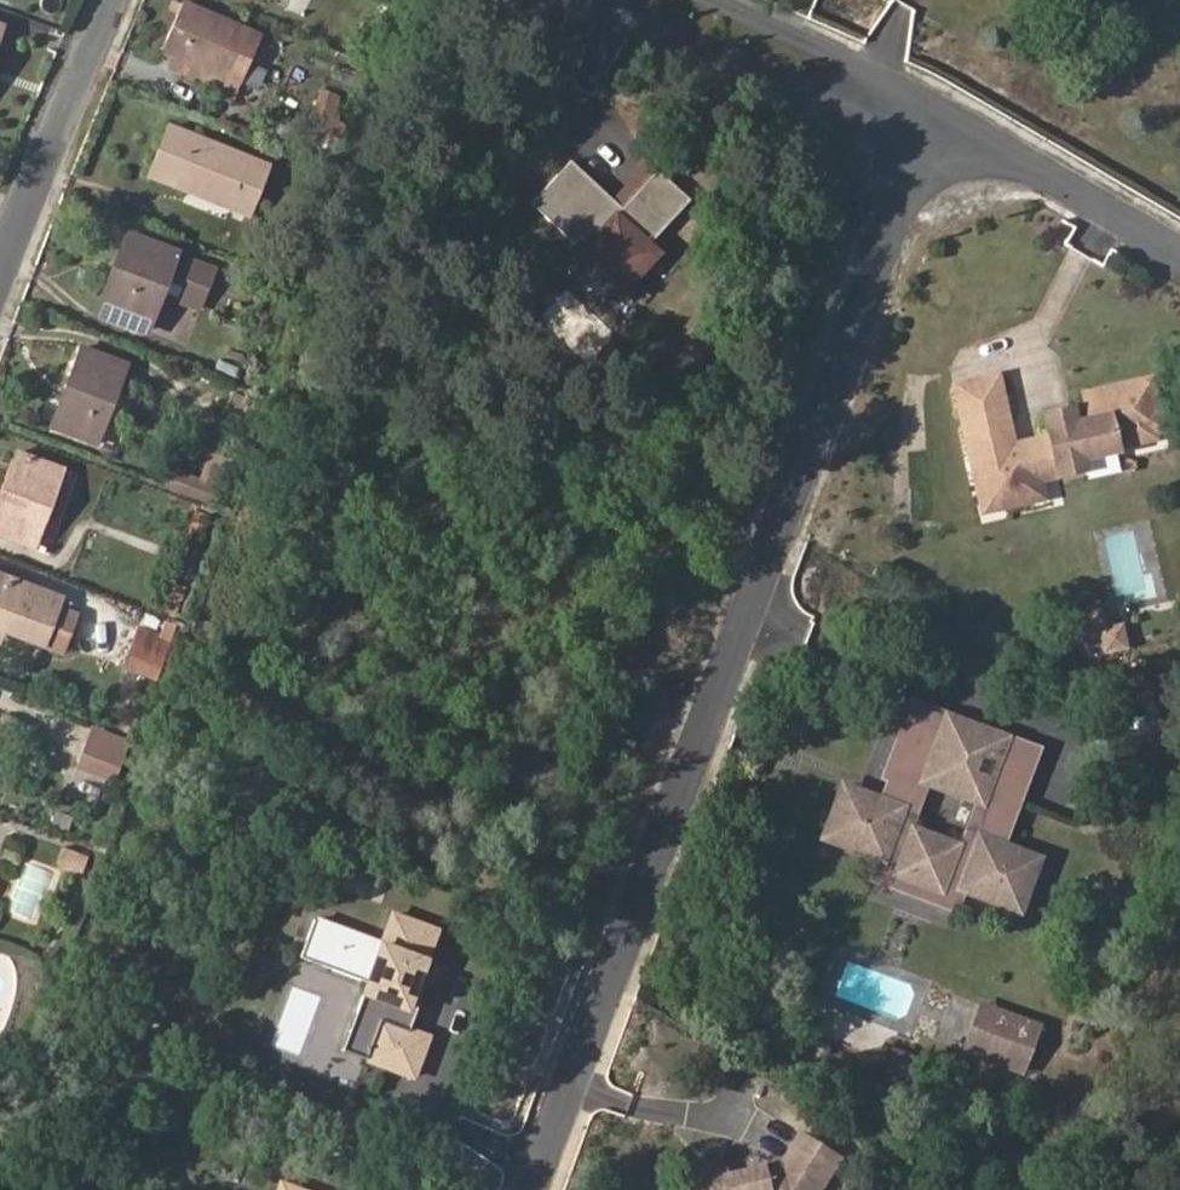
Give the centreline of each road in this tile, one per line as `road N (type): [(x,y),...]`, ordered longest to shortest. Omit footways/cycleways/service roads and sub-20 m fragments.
road 1 (residential): [(535,1189),(935,124)]
road 2 (residential): [(935,124),(660,0)]
road 3 (residential): [(1179,258),(935,124)]
road 4 (residential): [(106,0),(0,249)]

